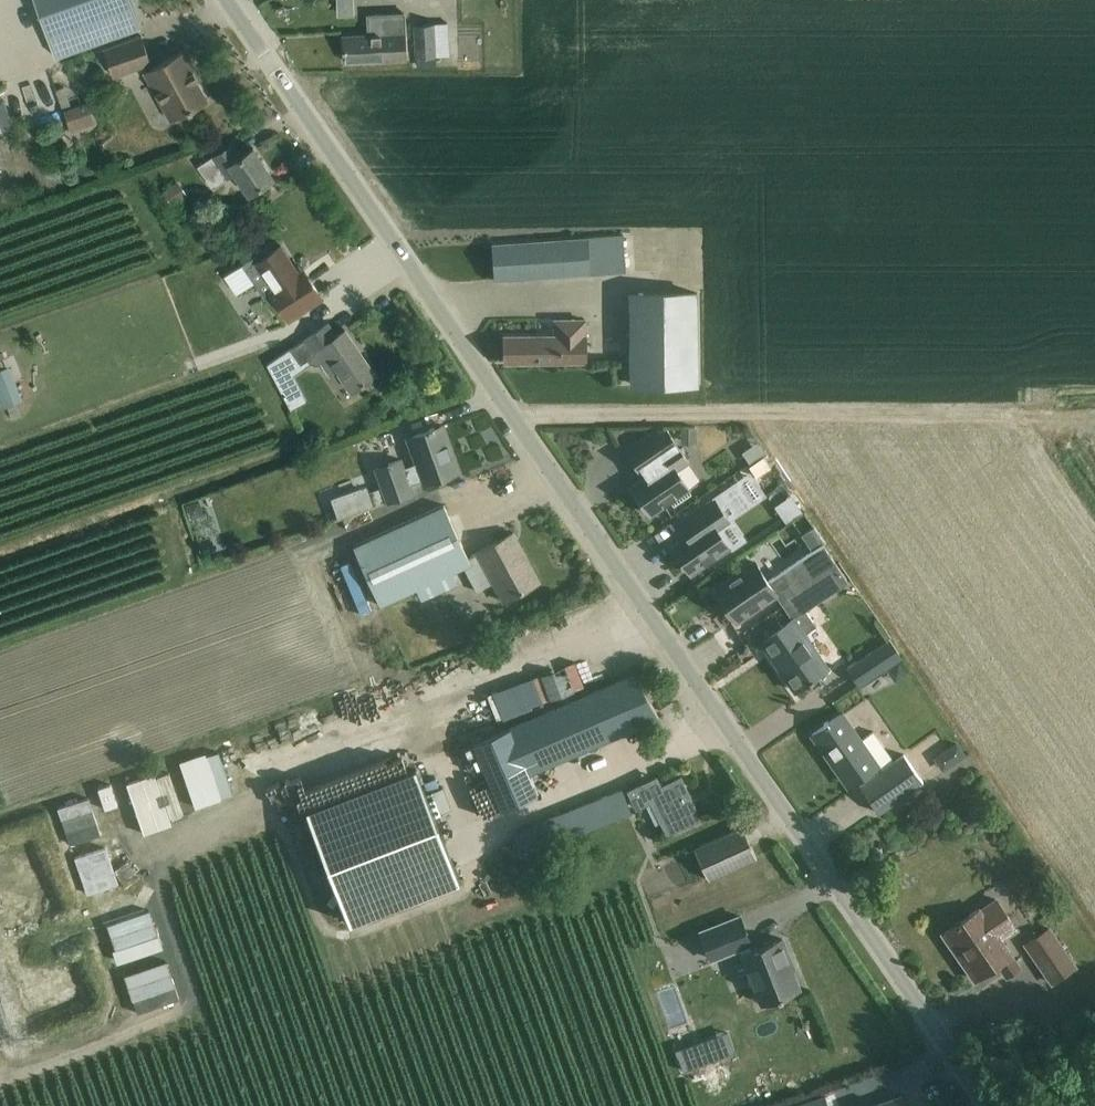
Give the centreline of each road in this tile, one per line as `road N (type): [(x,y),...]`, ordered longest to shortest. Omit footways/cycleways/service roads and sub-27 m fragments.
road 1 (residential): [(990,1105),(225,0)]

